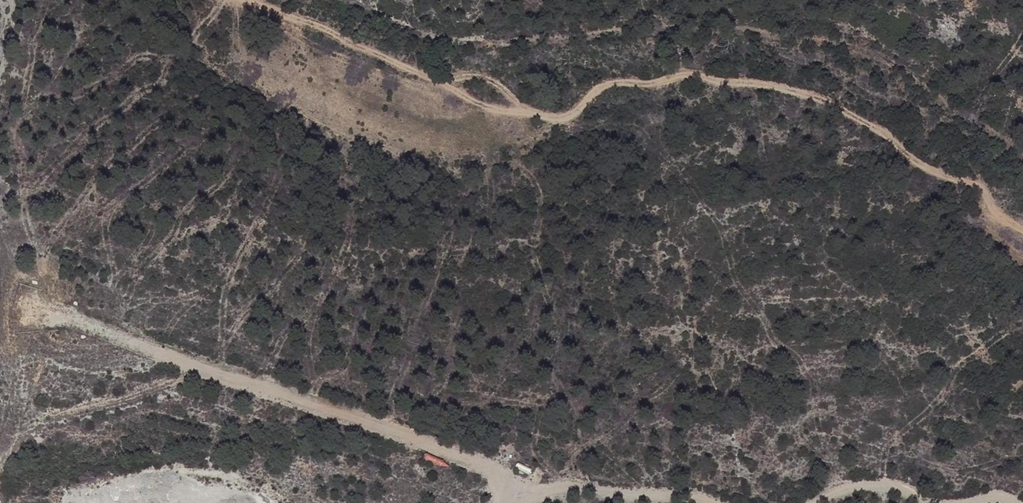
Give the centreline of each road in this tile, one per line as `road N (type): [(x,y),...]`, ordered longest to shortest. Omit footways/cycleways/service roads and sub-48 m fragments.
road 1 (track): [(253,0),(526,112),(573,107),(615,81),(698,76),(788,86),(976,185),(1022,231)]
road 2 (track): [(537,496),(505,471),(52,309)]
road 3 (track): [(717,502),(573,487),(526,502)]

